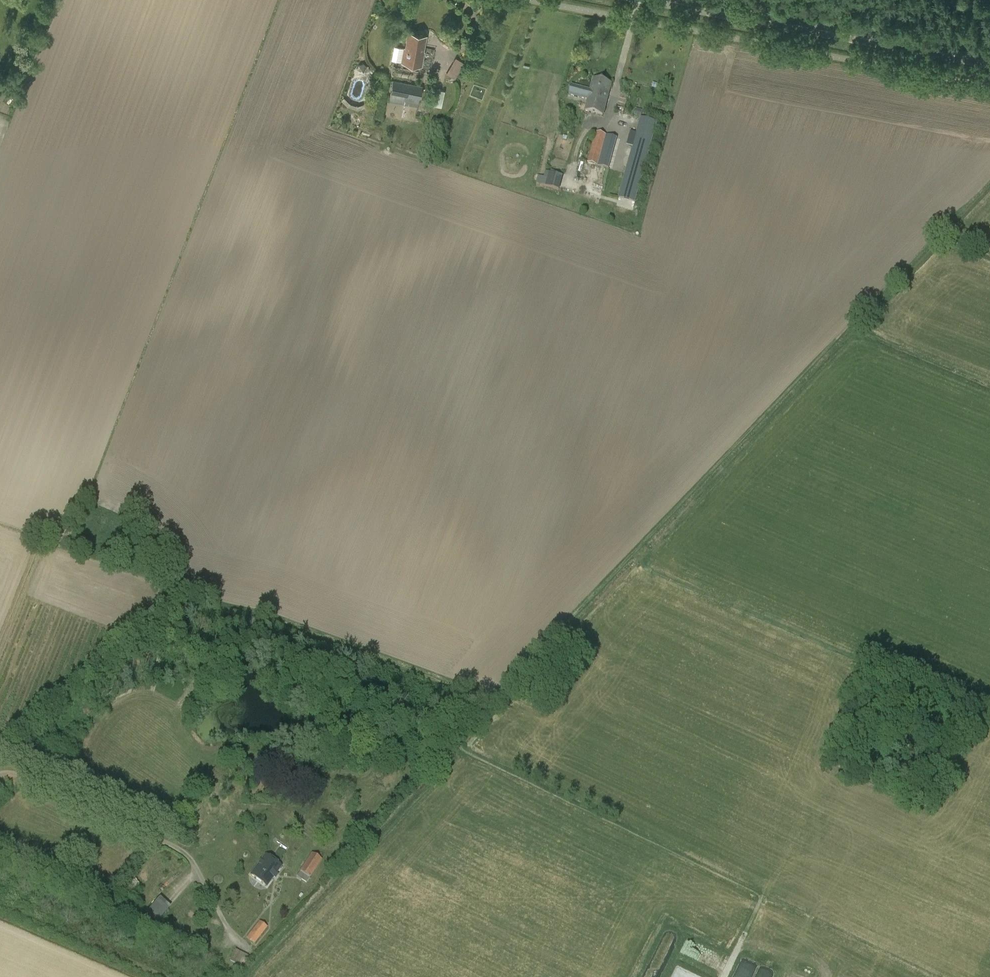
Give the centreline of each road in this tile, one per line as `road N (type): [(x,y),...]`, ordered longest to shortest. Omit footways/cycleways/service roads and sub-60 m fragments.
road 1 (secondary): [(989,69),(624,0)]

